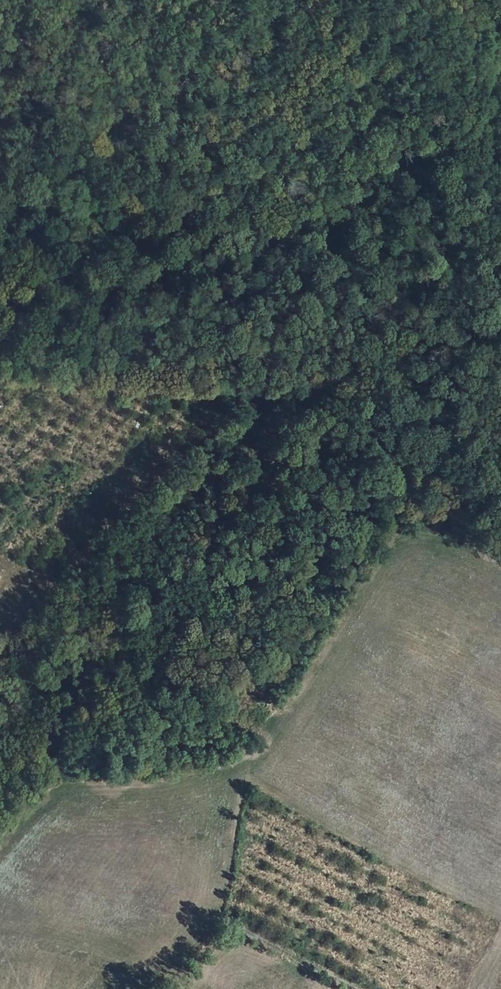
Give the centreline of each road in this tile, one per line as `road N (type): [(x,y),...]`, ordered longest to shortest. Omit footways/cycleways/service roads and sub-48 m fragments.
road 1 (track): [(0,628),(67,576),(239,408),(286,339),(459,231),(472,226),(500,249)]

